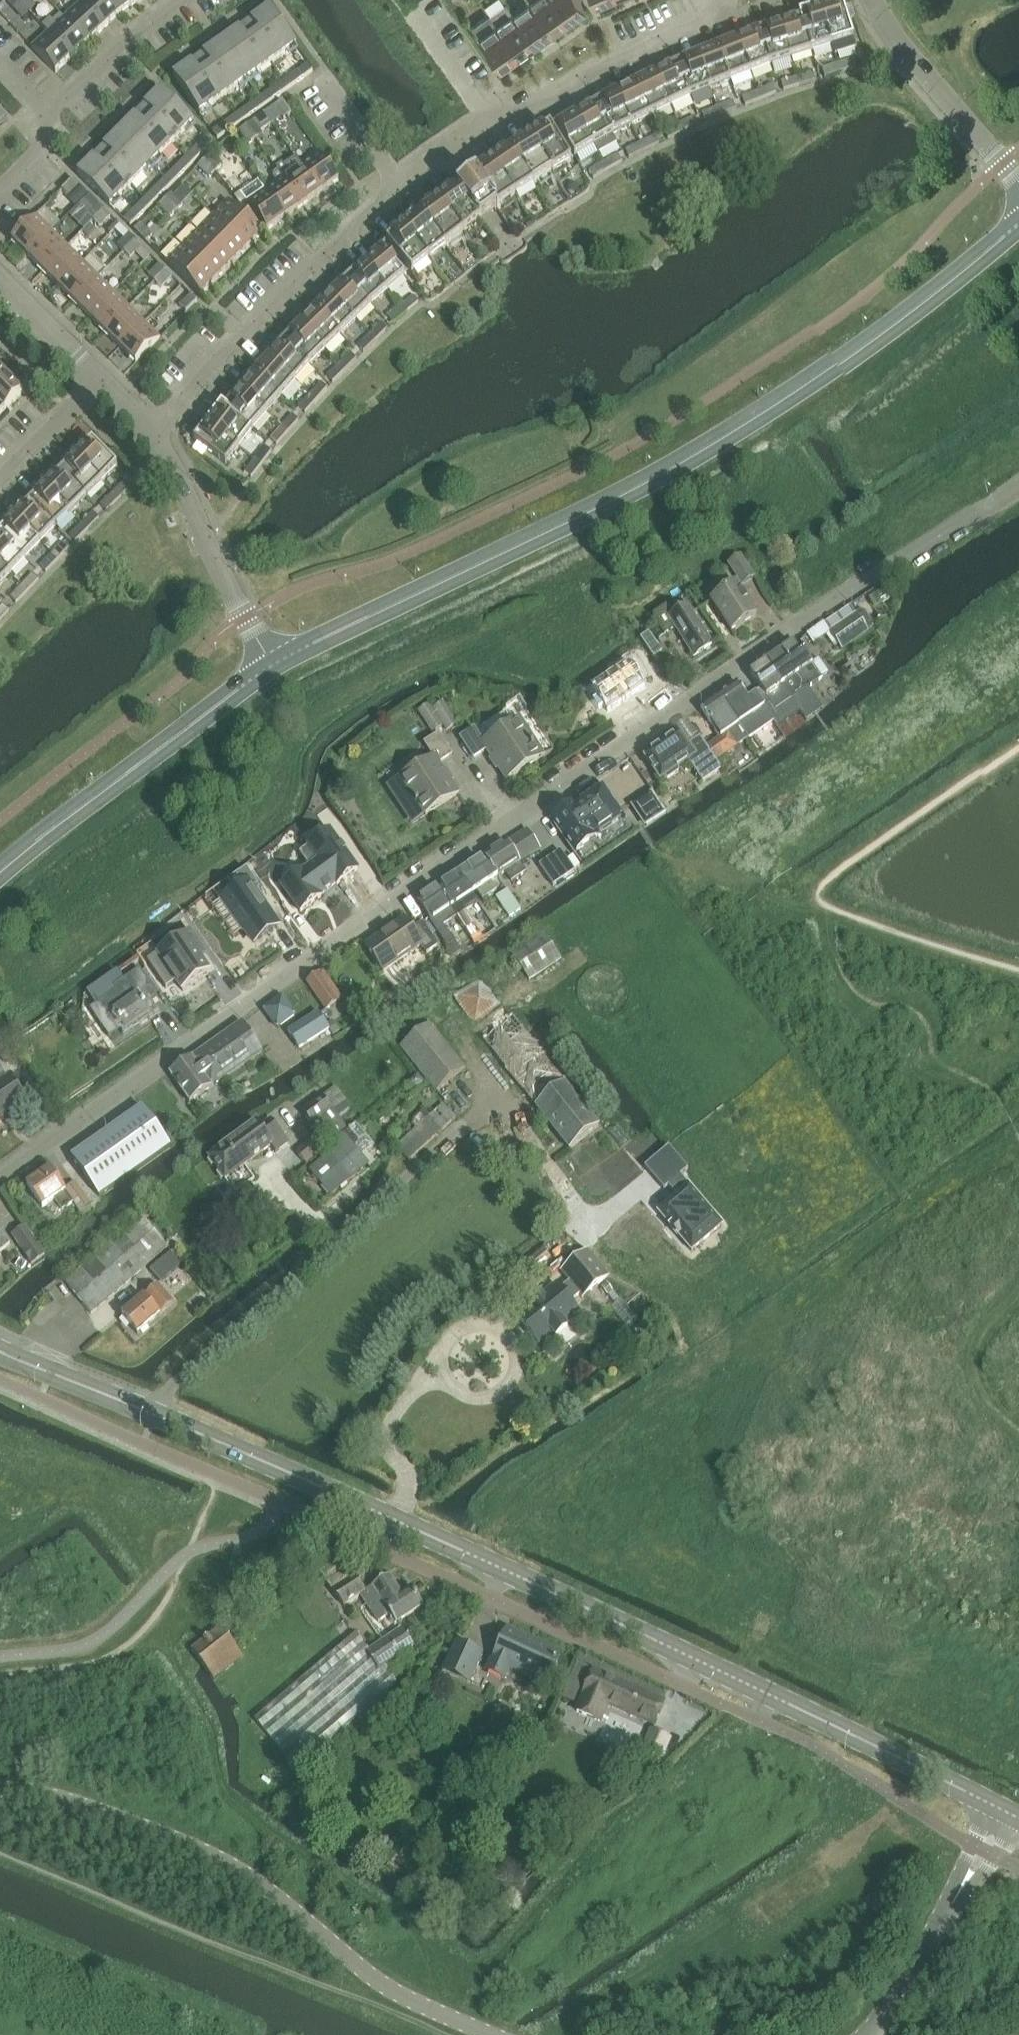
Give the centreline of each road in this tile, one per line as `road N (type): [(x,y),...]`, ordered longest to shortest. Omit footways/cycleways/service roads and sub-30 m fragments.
road 1 (secondary): [(0,1351),(703,1662),(995,1808)]
road 2 (residential): [(0,1177),(874,577)]
road 3 (secondary): [(277,668),(693,461),(854,357),(1018,230)]
road 4 (residential): [(153,436),(229,344),(399,185),(490,122),(701,20),(722,0)]
road 5 (unclassified): [(485,2034),(381,1985),(251,1877),(133,1823),(0,1789)]
road 6 (secondary): [(0,877),(277,668)]
road 7 (residential): [(0,195),(58,142),(50,117),(192,0)]
road 8 (residential): [(277,668),(153,436)]
road 9 (residential): [(1018,183),(905,53),(875,0)]
road 10 (unclassified): [(958,1893),(873,2034)]
road 11 (residential): [(888,568),(1018,479)]
road 12 (residential): [(0,483),(98,380)]
road 13 (residential): [(98,380),(0,279)]

